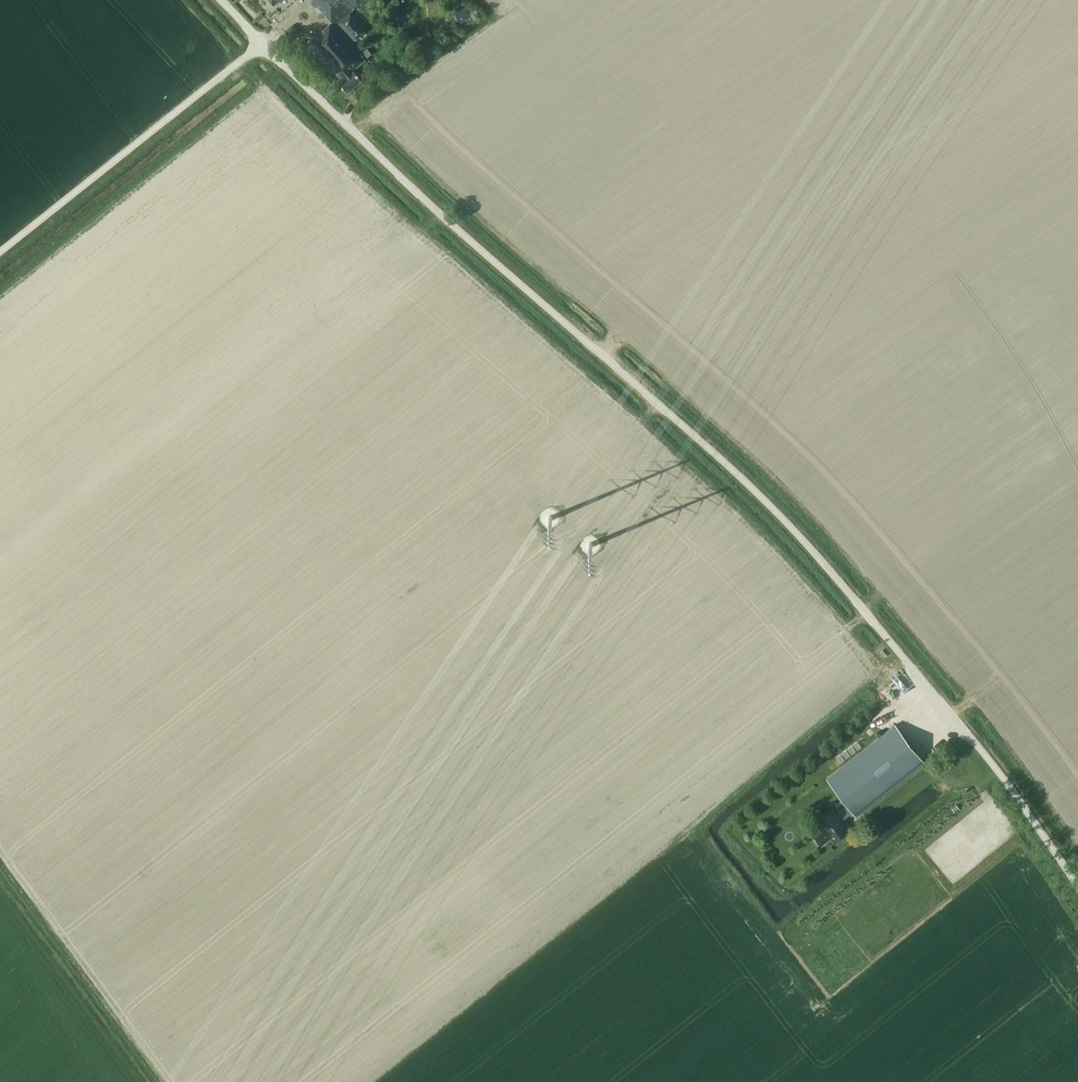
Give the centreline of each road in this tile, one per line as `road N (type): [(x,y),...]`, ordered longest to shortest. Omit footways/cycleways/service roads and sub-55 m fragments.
road 1 (unclassified): [(1077,886),(1003,778),(753,488),(405,184),(222,0)]
road 2 (track): [(0,252),(263,43)]

